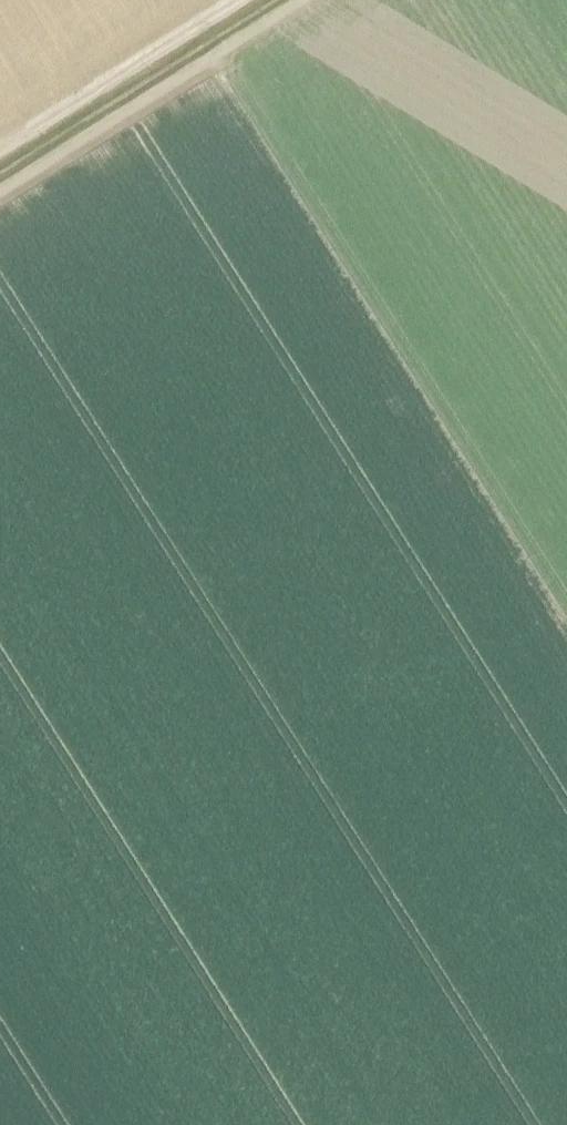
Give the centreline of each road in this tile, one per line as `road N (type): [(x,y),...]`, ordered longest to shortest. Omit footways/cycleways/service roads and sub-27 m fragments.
road 1 (track): [(0,152),(242,0)]

